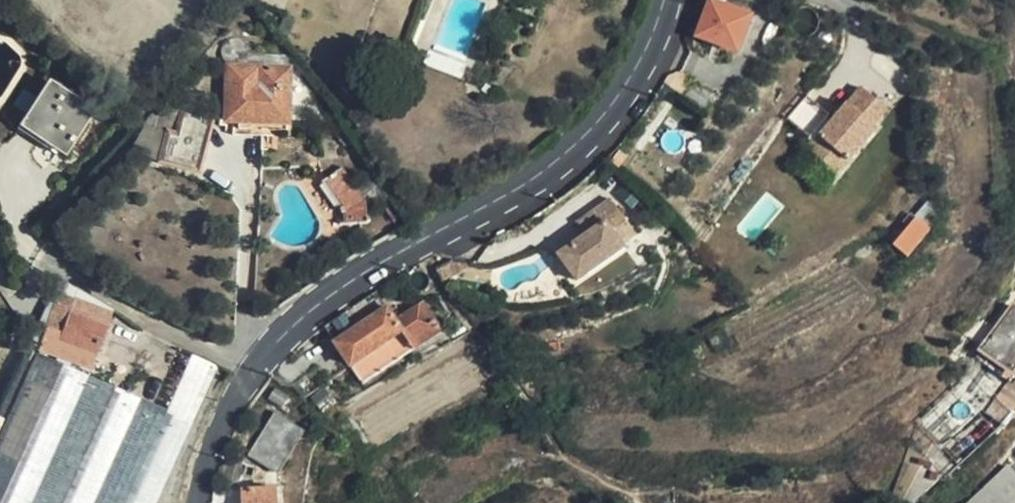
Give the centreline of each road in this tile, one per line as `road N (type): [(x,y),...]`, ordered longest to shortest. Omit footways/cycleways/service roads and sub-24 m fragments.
road 1 (tertiary): [(199,502),(231,407),(271,351),(309,313),(555,170),(598,133),(662,39),(671,0)]

